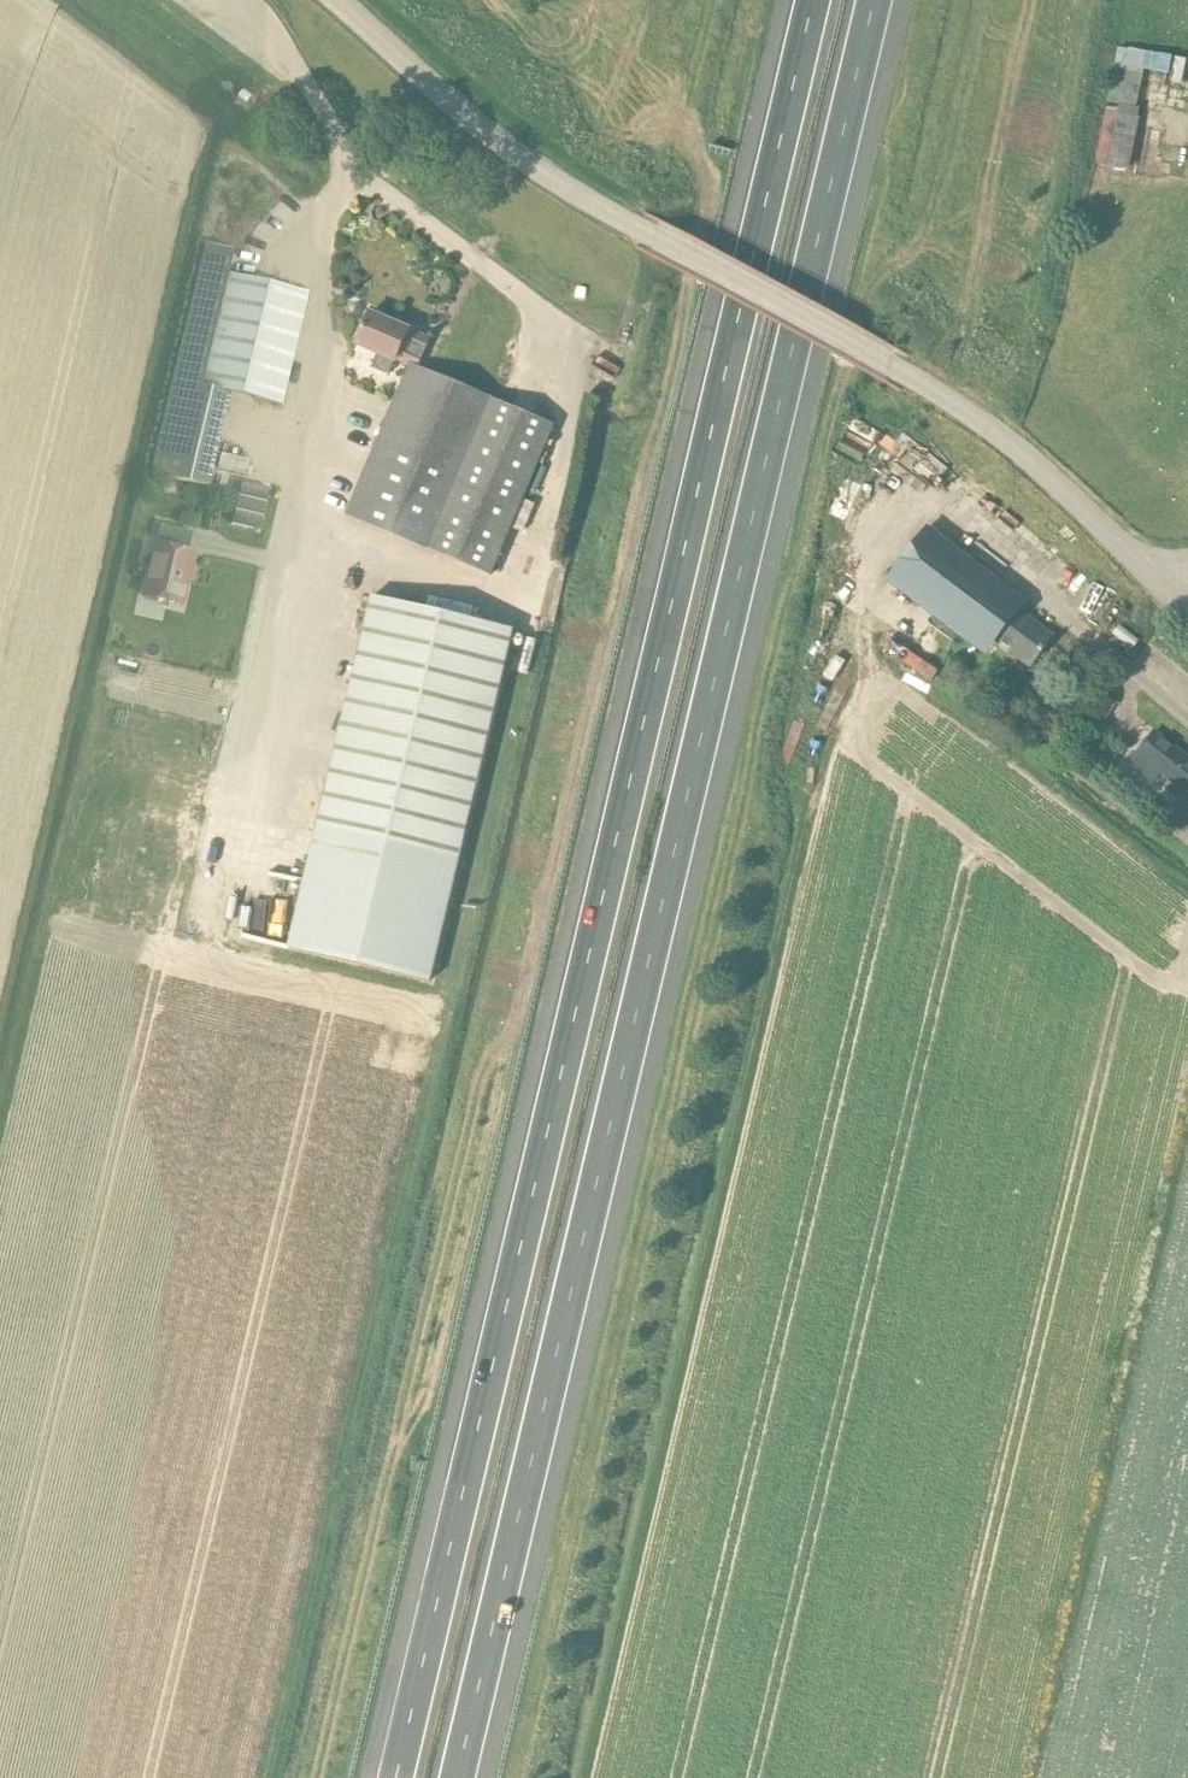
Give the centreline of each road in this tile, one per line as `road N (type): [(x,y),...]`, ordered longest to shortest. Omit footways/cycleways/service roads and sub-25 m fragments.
road 1 (track): [(314,1777),(585,605),(659,419),(706,191),(704,171),(687,155),(605,124),(583,108),(551,0)]
road 2 (motorway): [(456,1777),(873,0)]
road 3 (motorway): [(812,0),(395,1777)]
road 4 (track): [(977,256),(896,246),(877,253),(864,275),(761,710),(753,774),(761,832),(742,961),(551,1777)]
road 5 (unclassified): [(1172,597),(985,425),(541,172),(337,0)]
road 6 (track): [(860,654),(885,658),(927,685),(1187,887)]
road 7 (track): [(1028,0),(963,318),(934,391)]
road 8 (track): [(567,189),(649,0)]
road 9 (track): [(668,145),(709,0)]

